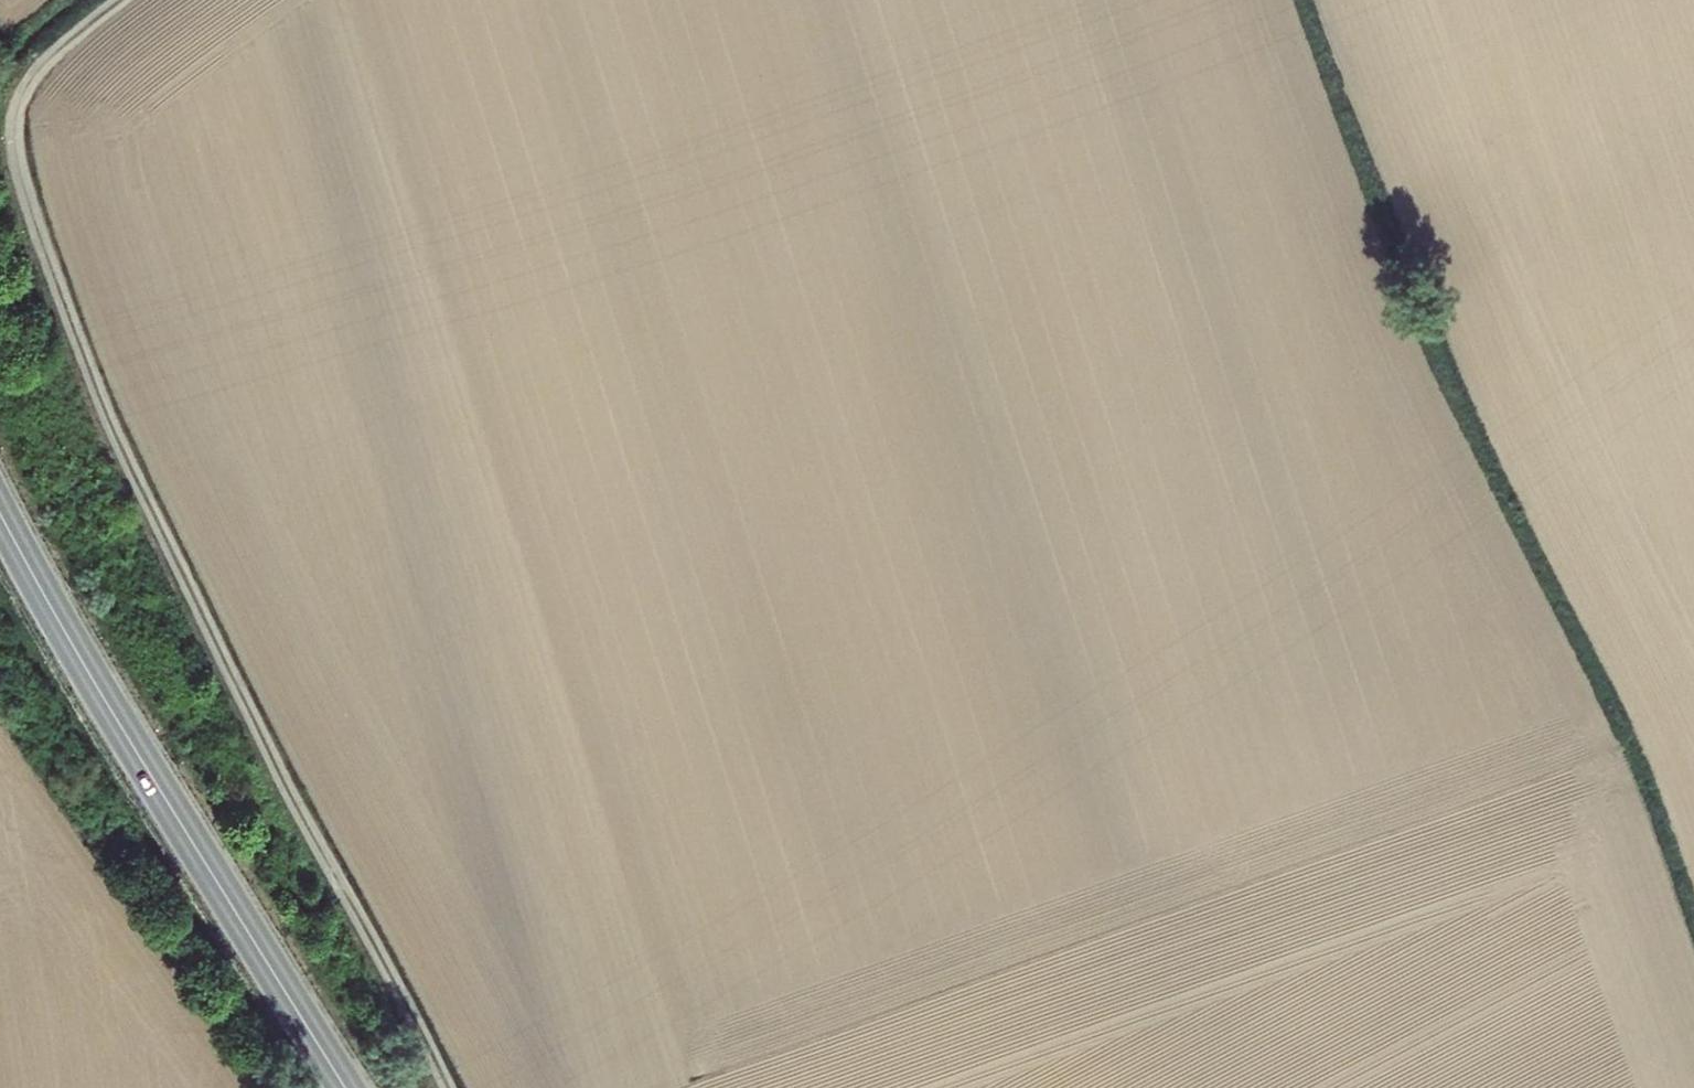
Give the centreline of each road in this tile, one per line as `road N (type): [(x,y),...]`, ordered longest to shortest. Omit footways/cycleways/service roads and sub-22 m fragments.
road 1 (track): [(123,0),(47,61),(17,109),(15,146),(37,232),(130,467),(307,828),(448,1087)]
road 2 (tertiary): [(0,514),(346,1087)]

